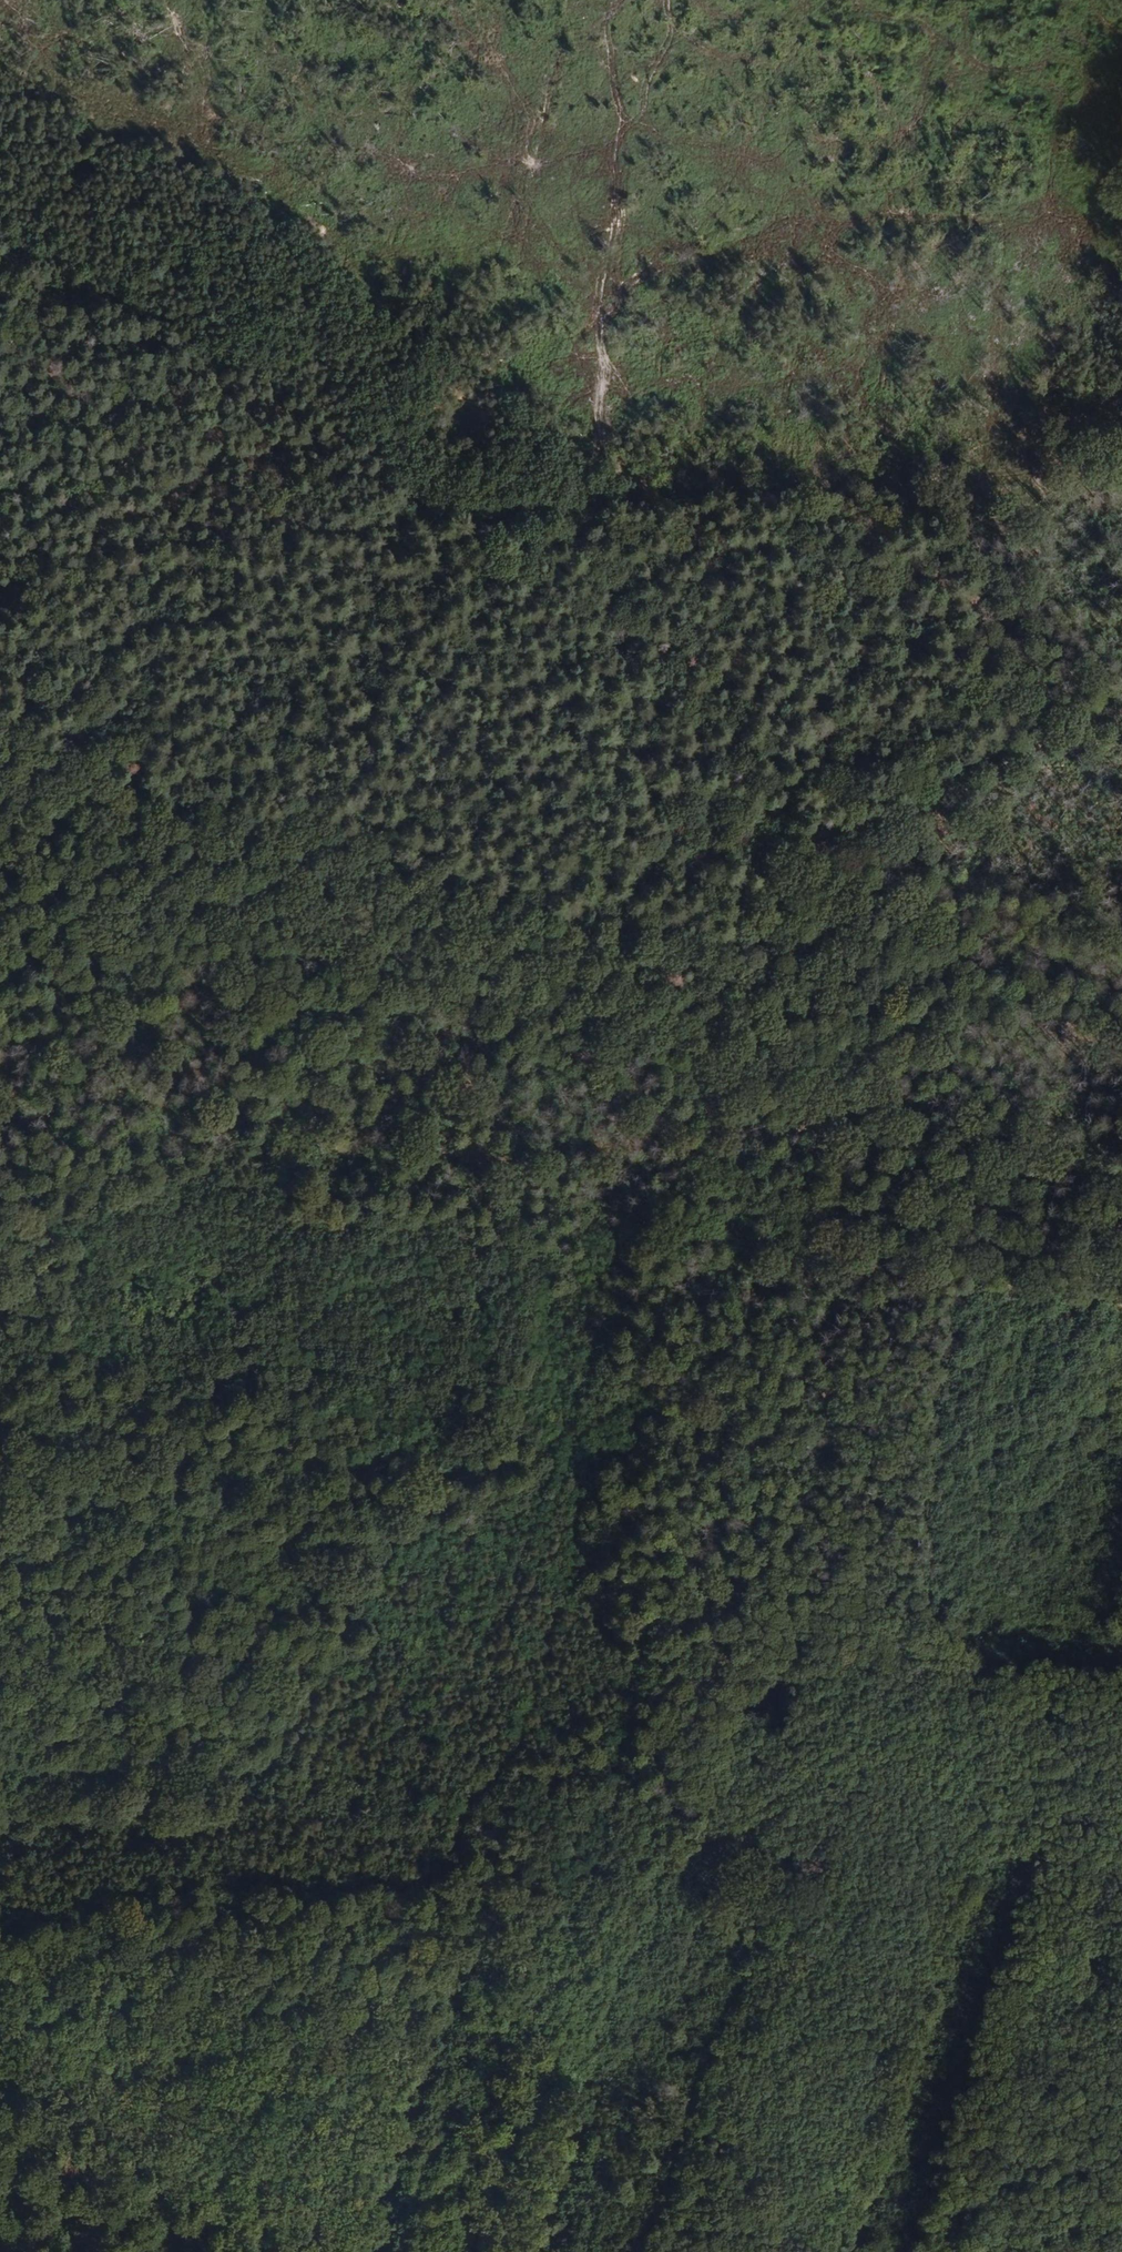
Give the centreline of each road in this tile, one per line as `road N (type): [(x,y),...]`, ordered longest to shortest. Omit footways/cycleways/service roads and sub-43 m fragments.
road 1 (track): [(0,559),(1121,454)]
road 2 (track): [(871,2251),(1003,1908),(1032,1856)]
road 3 (track): [(0,2067),(305,2251)]

